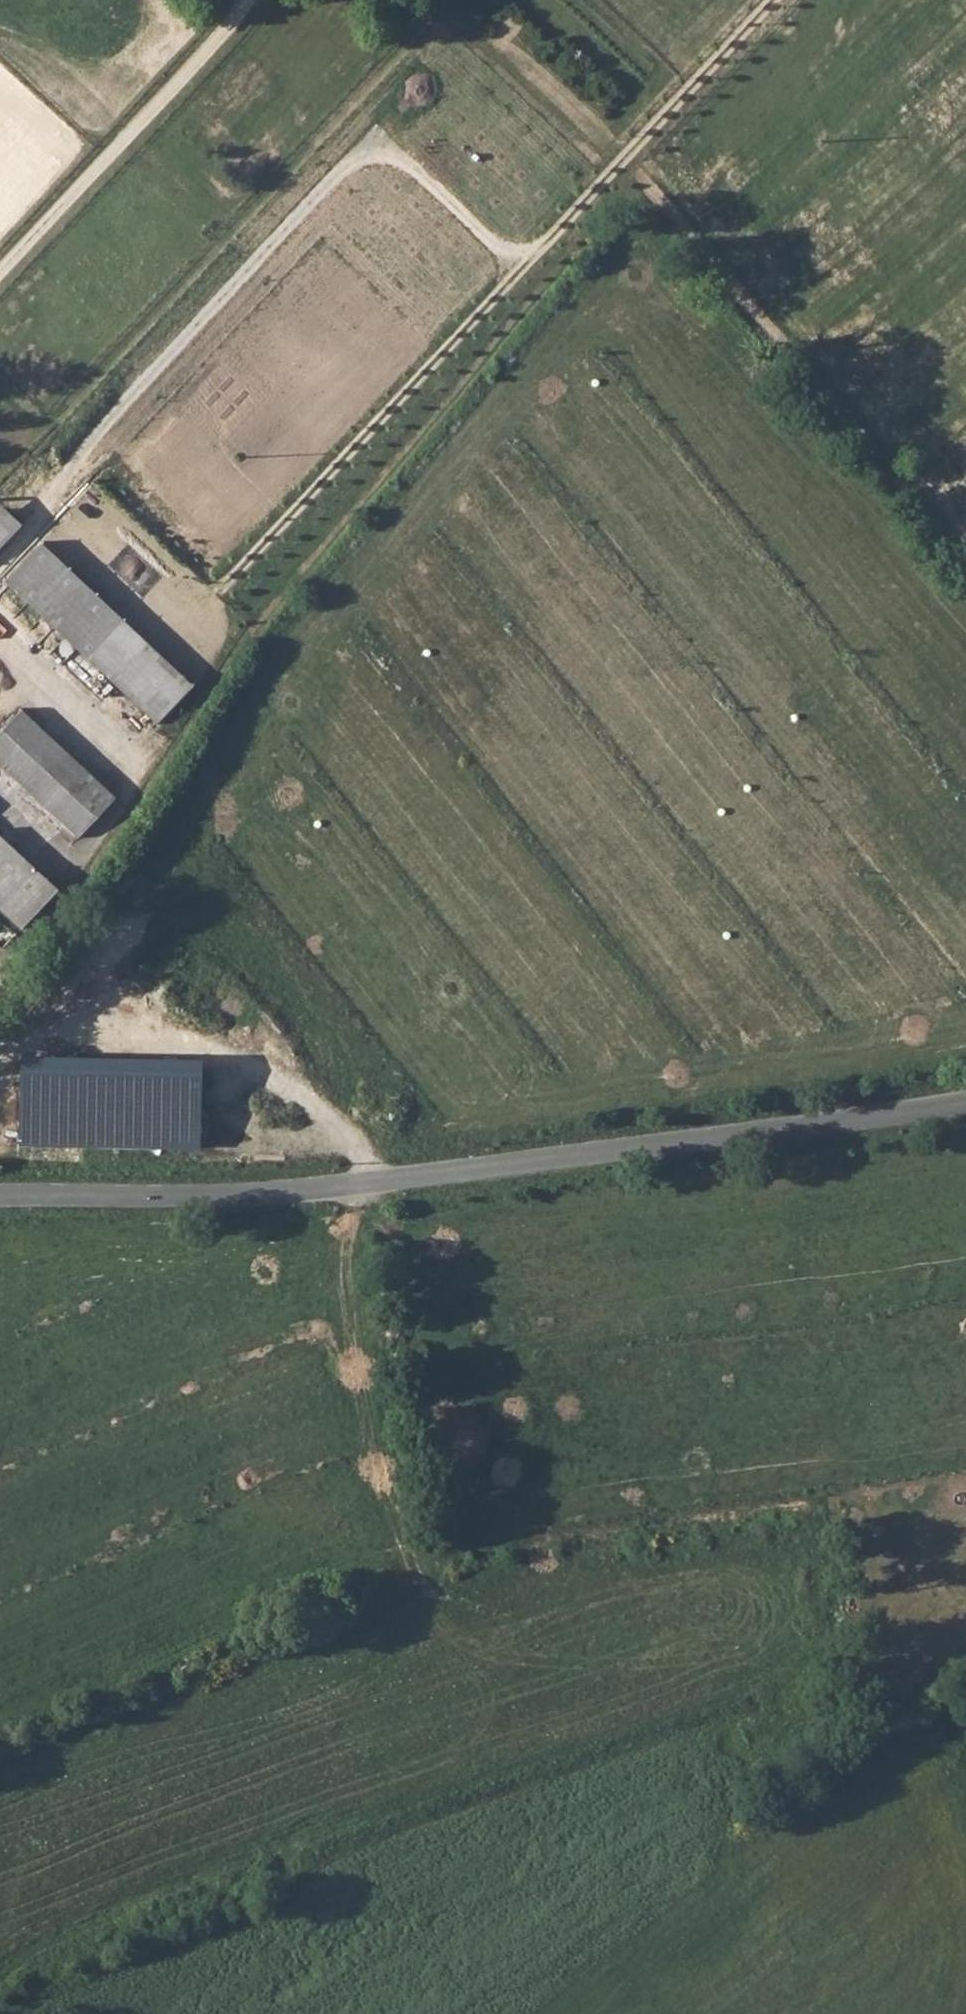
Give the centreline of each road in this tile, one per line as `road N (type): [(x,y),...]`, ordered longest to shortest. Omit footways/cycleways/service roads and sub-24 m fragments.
road 1 (unclassified): [(965,1102),(320,1188),(0,1198)]
road 2 (track): [(223,585),(771,0)]
road 3 (track): [(244,0),(0,269)]

